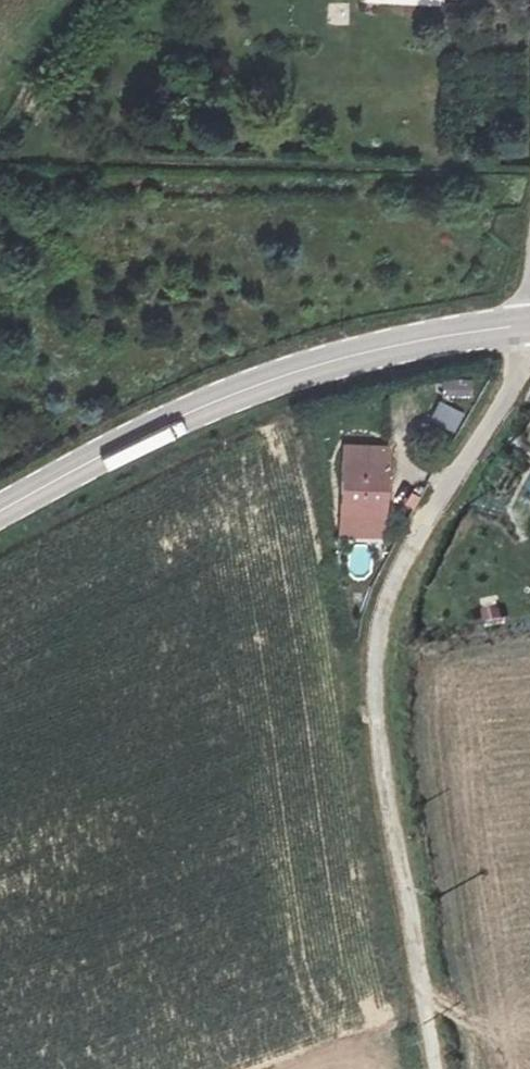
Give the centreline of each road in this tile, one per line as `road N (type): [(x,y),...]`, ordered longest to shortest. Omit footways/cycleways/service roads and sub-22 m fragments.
road 1 (secondary): [(515,312),(223,396),(0,511)]
road 2 (track): [(376,671),(383,806),(434,1068)]
road 3 (unclassified): [(515,312),(383,603),(376,671)]

